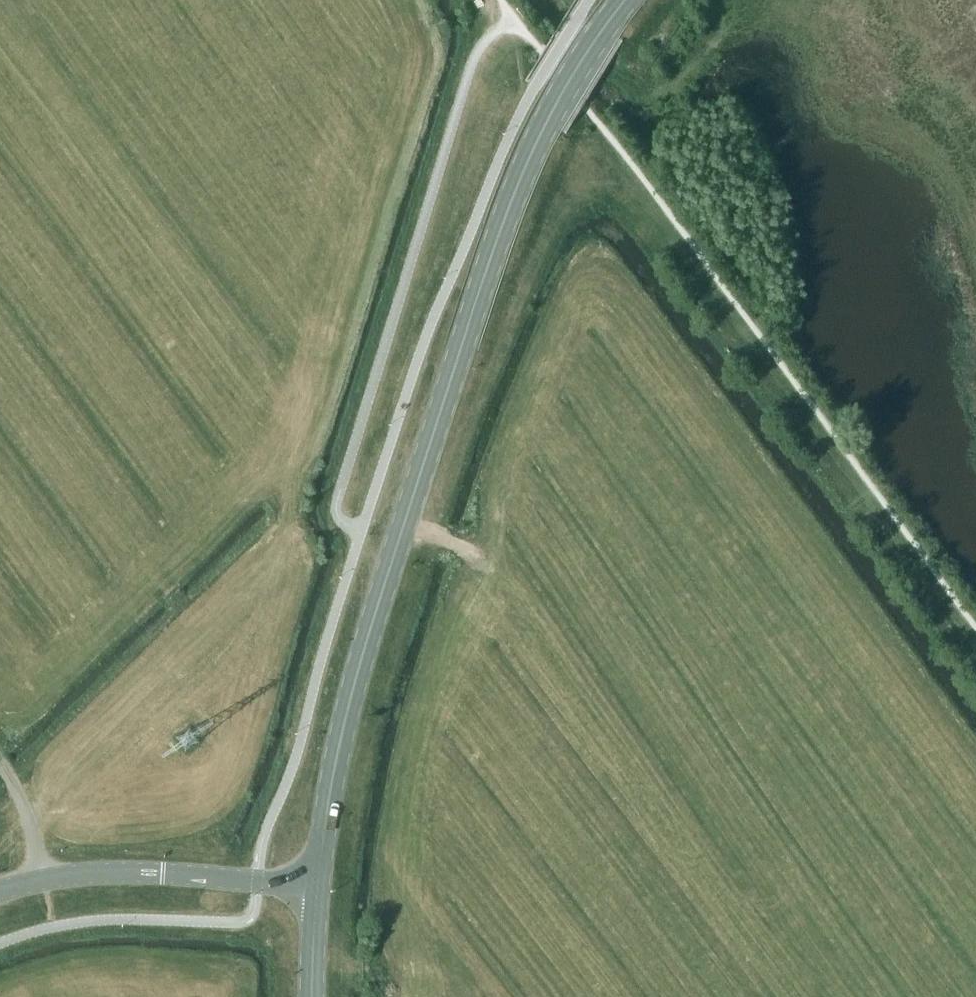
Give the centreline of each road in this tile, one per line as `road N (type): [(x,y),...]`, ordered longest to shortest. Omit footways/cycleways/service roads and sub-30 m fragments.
road 1 (tertiary): [(626,0),(543,129),(500,230),(351,696),(318,888)]
road 2 (unclassified): [(318,888),(119,872),(0,890)]

